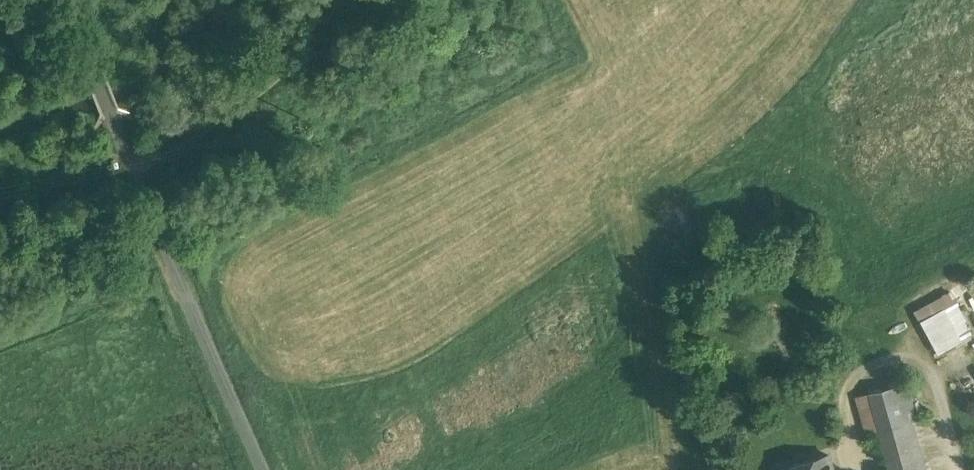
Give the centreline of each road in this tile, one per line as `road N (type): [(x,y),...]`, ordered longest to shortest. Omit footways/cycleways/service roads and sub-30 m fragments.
road 1 (unclassified): [(263,469),(111,112)]

